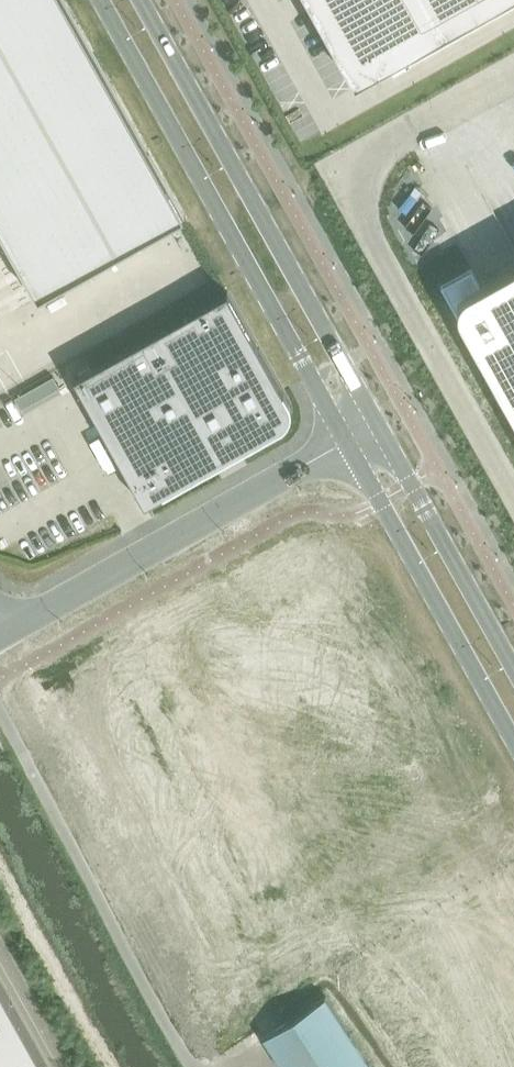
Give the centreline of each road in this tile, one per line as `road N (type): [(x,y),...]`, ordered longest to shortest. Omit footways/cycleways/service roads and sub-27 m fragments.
road 1 (tertiary): [(100,0),(348,447)]
road 2 (tertiary): [(379,428),(142,0)]
road 3 (unclassified): [(0,707),(191,1066)]
road 4 (unclassified): [(348,447),(0,636)]
road 5 (tertiary): [(348,447),(513,745)]
road 6 (tertiary): [(513,663),(379,428)]

